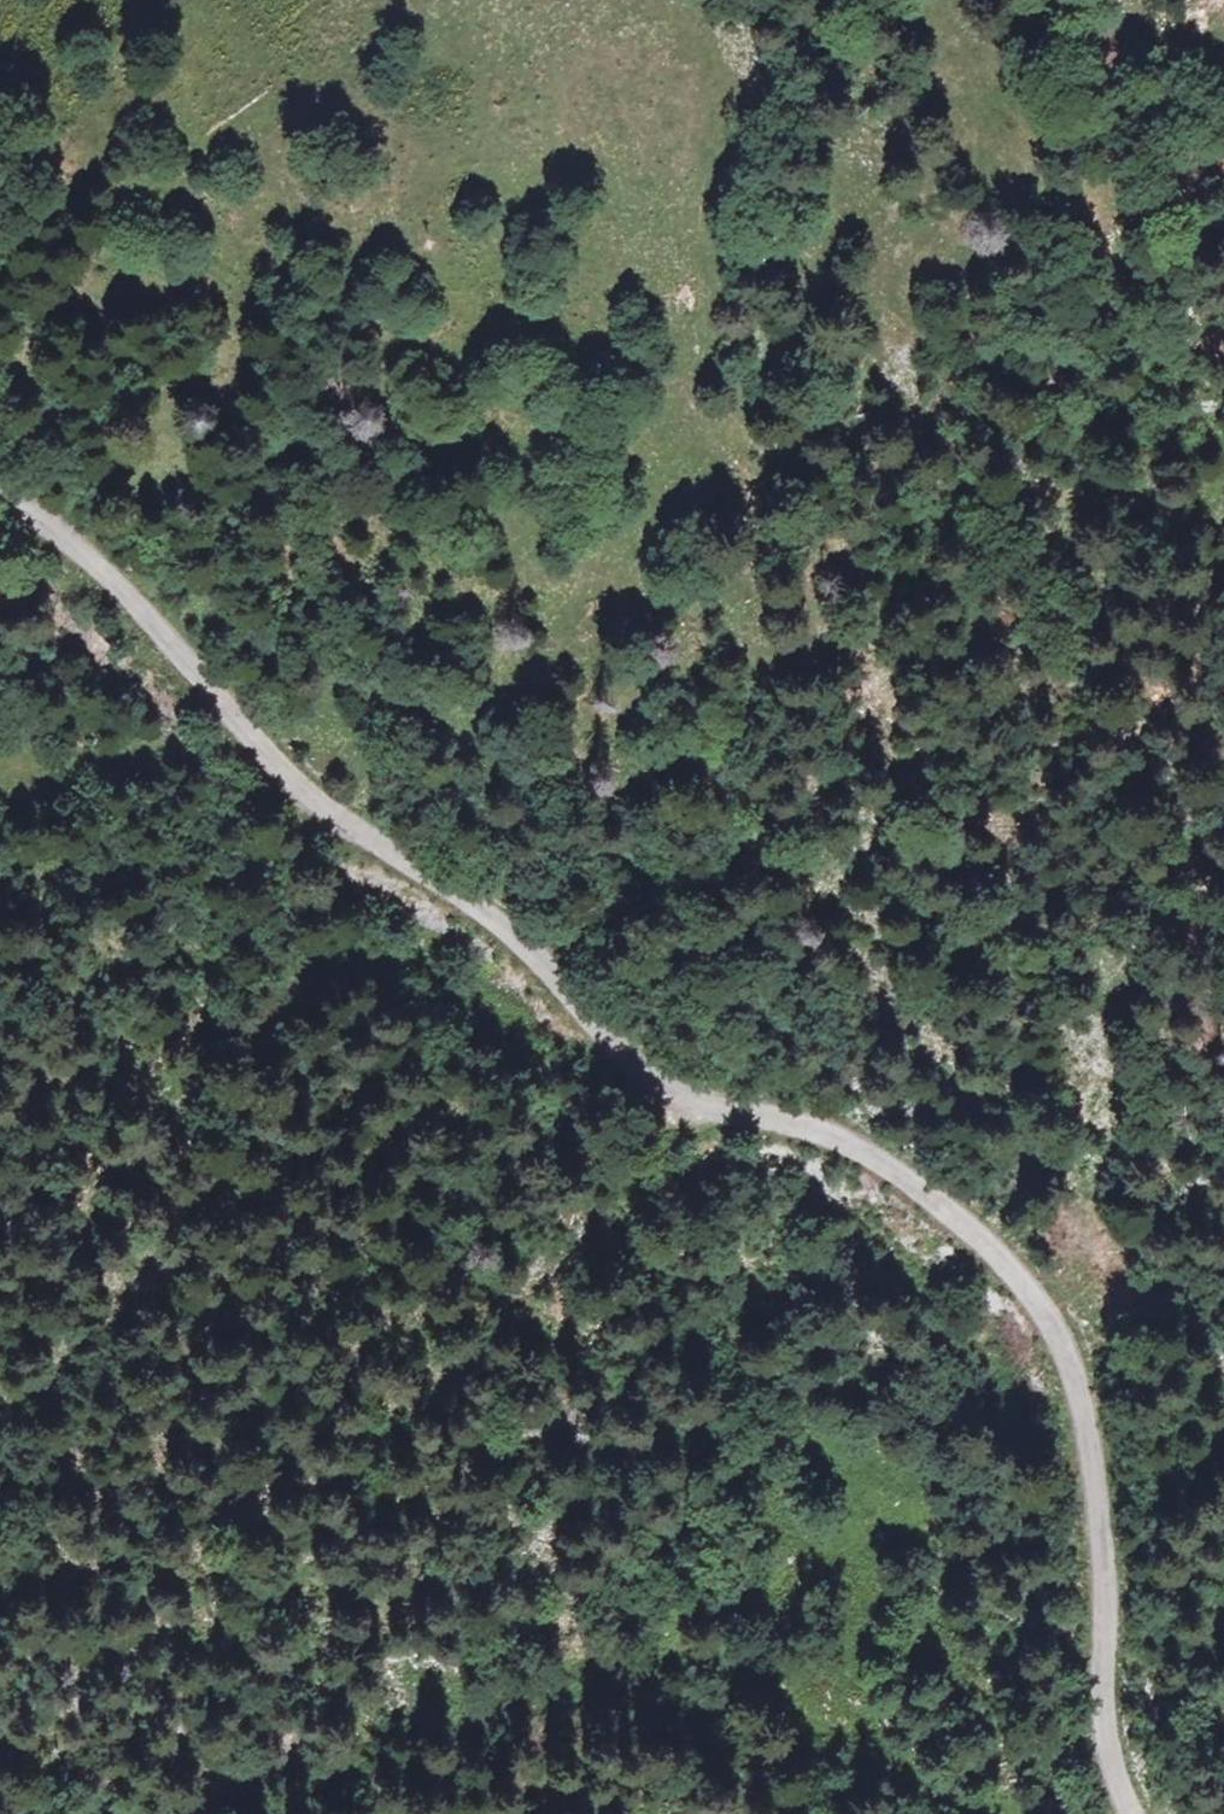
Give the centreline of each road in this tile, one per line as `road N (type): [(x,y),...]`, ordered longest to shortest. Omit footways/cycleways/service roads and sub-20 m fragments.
road 1 (unclassified): [(0,496),(113,577),(317,804),(453,888),(536,952),(623,1061),(679,1100),(787,1123),(871,1155),(954,1211),(1010,1263),(1051,1323),(1081,1404),(1101,1526),(1110,1750),(1129,1813)]

